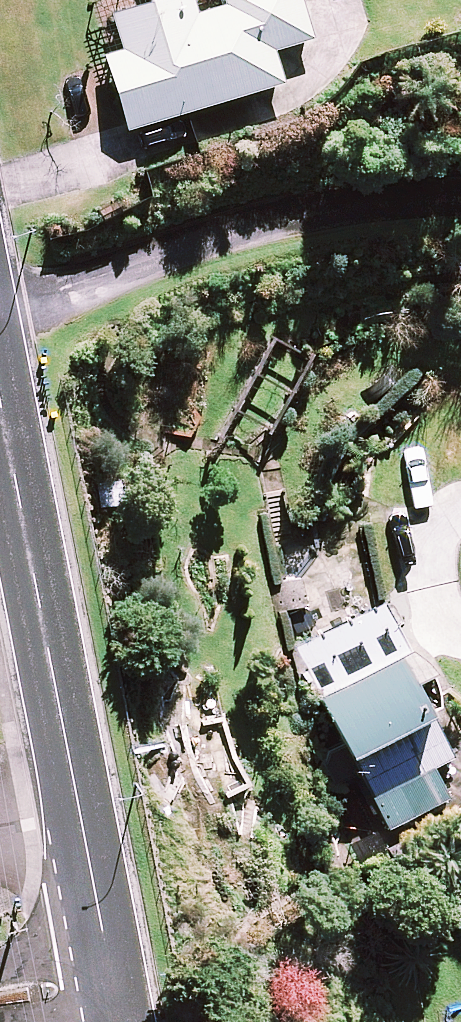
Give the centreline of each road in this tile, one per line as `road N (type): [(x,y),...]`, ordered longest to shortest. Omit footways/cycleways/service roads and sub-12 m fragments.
road 1 (tertiary): [(109,981),(0,414)]
road 2 (residential): [(460,218),(418,217),(0,306)]

